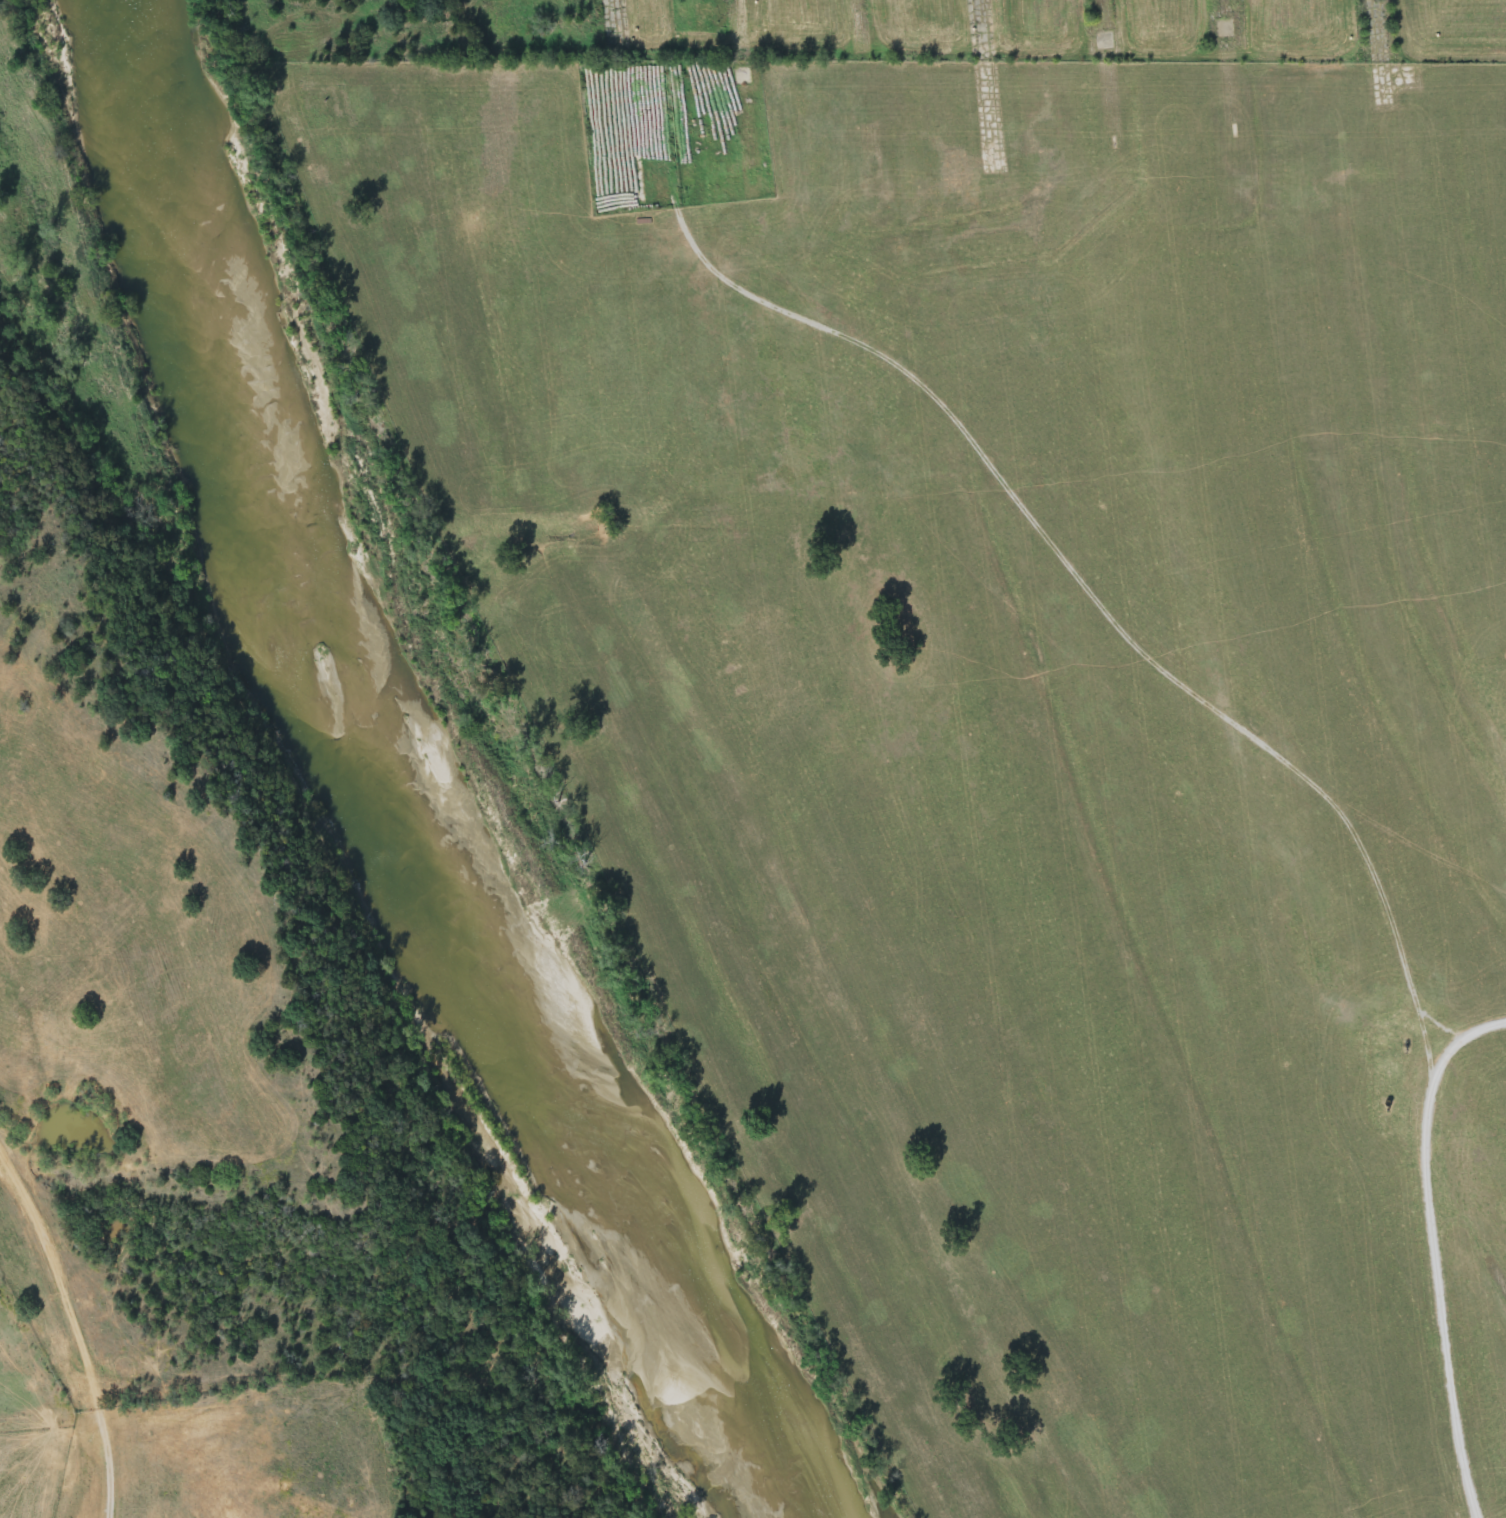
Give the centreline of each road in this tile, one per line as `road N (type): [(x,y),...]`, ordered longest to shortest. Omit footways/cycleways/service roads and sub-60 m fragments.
road 1 (residential): [(95,1517),(92,1382),(0,1133)]

